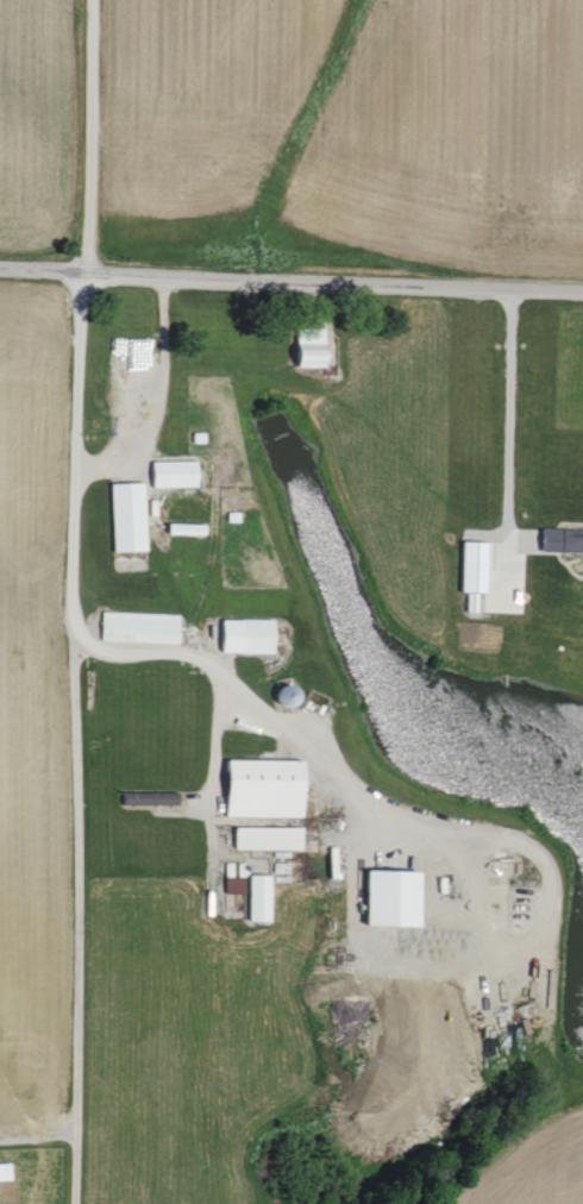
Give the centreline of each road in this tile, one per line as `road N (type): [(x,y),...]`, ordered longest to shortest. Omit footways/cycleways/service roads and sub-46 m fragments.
road 1 (residential): [(0,261),(582,285)]
road 2 (residential): [(81,263),(83,0)]

